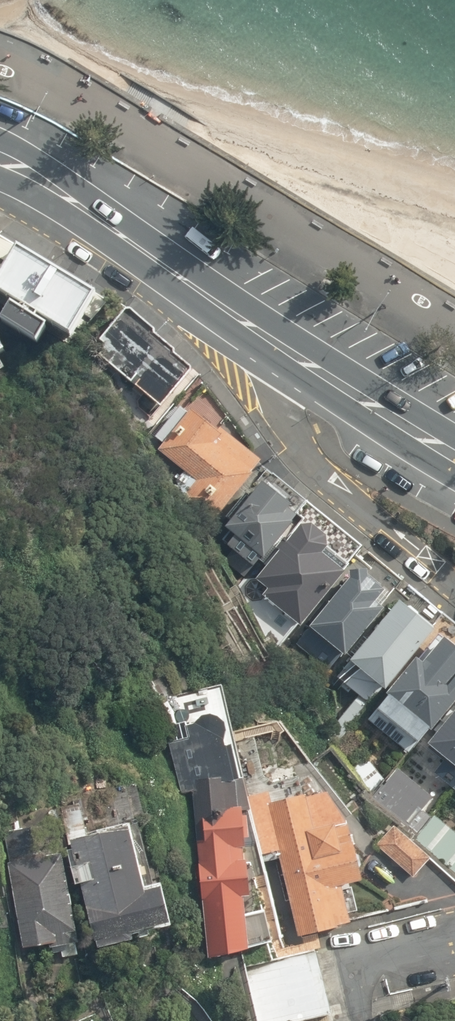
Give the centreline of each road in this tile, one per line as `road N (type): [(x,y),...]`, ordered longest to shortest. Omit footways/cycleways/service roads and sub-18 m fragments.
road 1 (residential): [(454,584),(308,464),(252,328)]
road 2 (secondary): [(0,161),(89,212),(252,328)]
road 3 (secondary): [(252,328),(454,455)]
road 4 (residential): [(454,951),(375,954),(358,963),(359,1020)]

